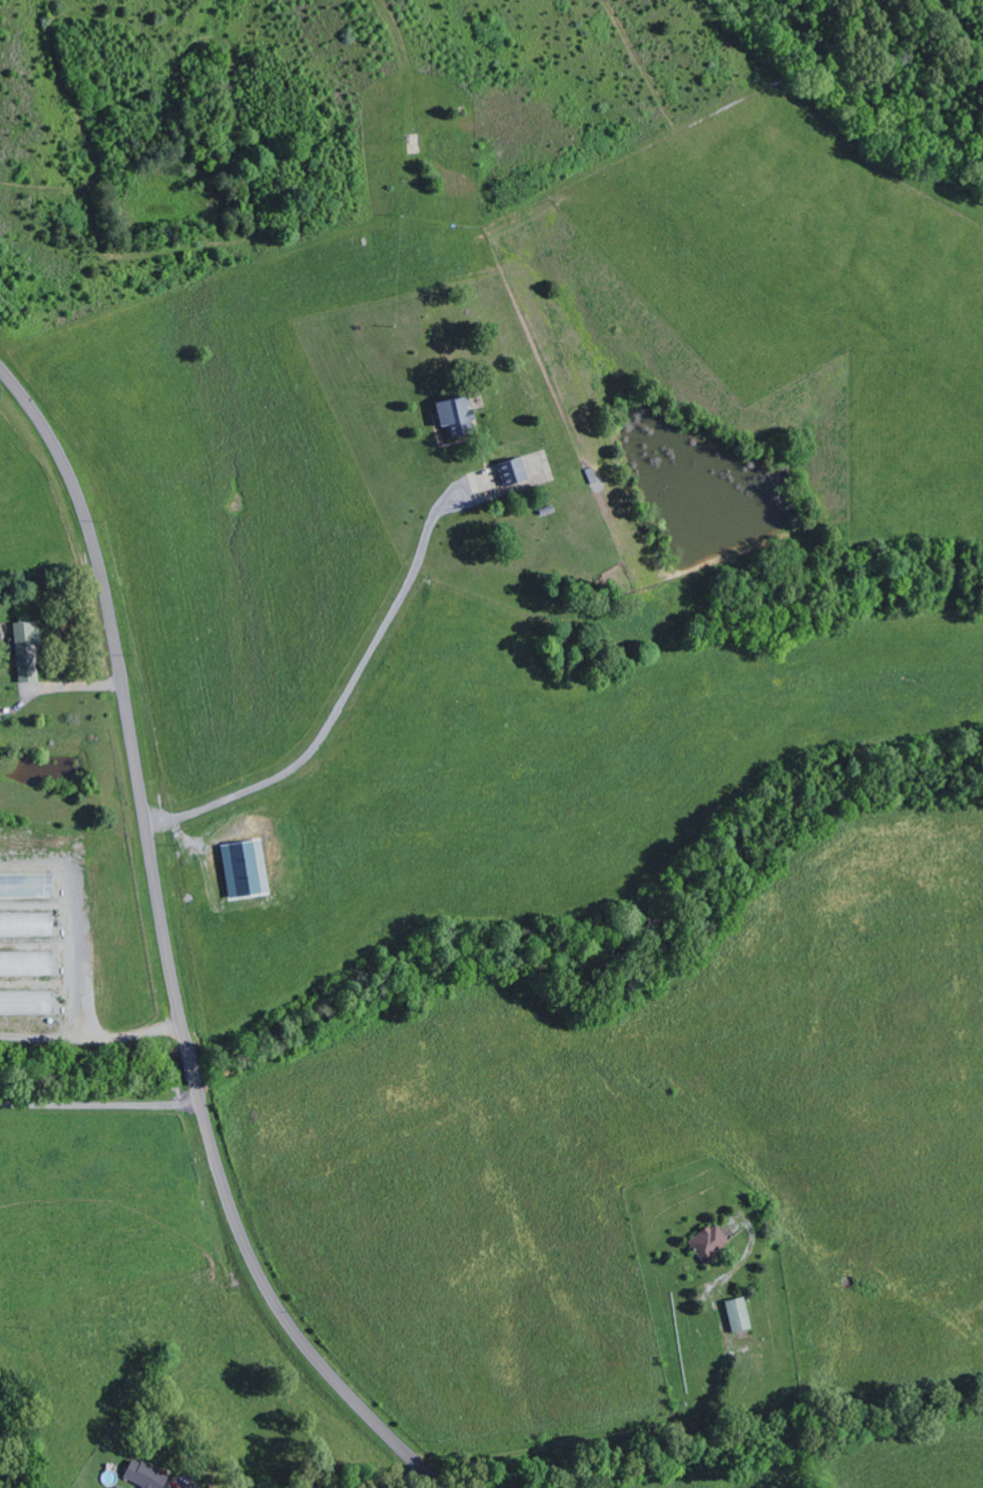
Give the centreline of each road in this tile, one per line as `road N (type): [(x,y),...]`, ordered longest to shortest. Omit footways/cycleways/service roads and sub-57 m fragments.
road 1 (residential): [(440,1487),(303,1341),(241,1232),(174,990),(92,540),(53,445),(0,370)]

